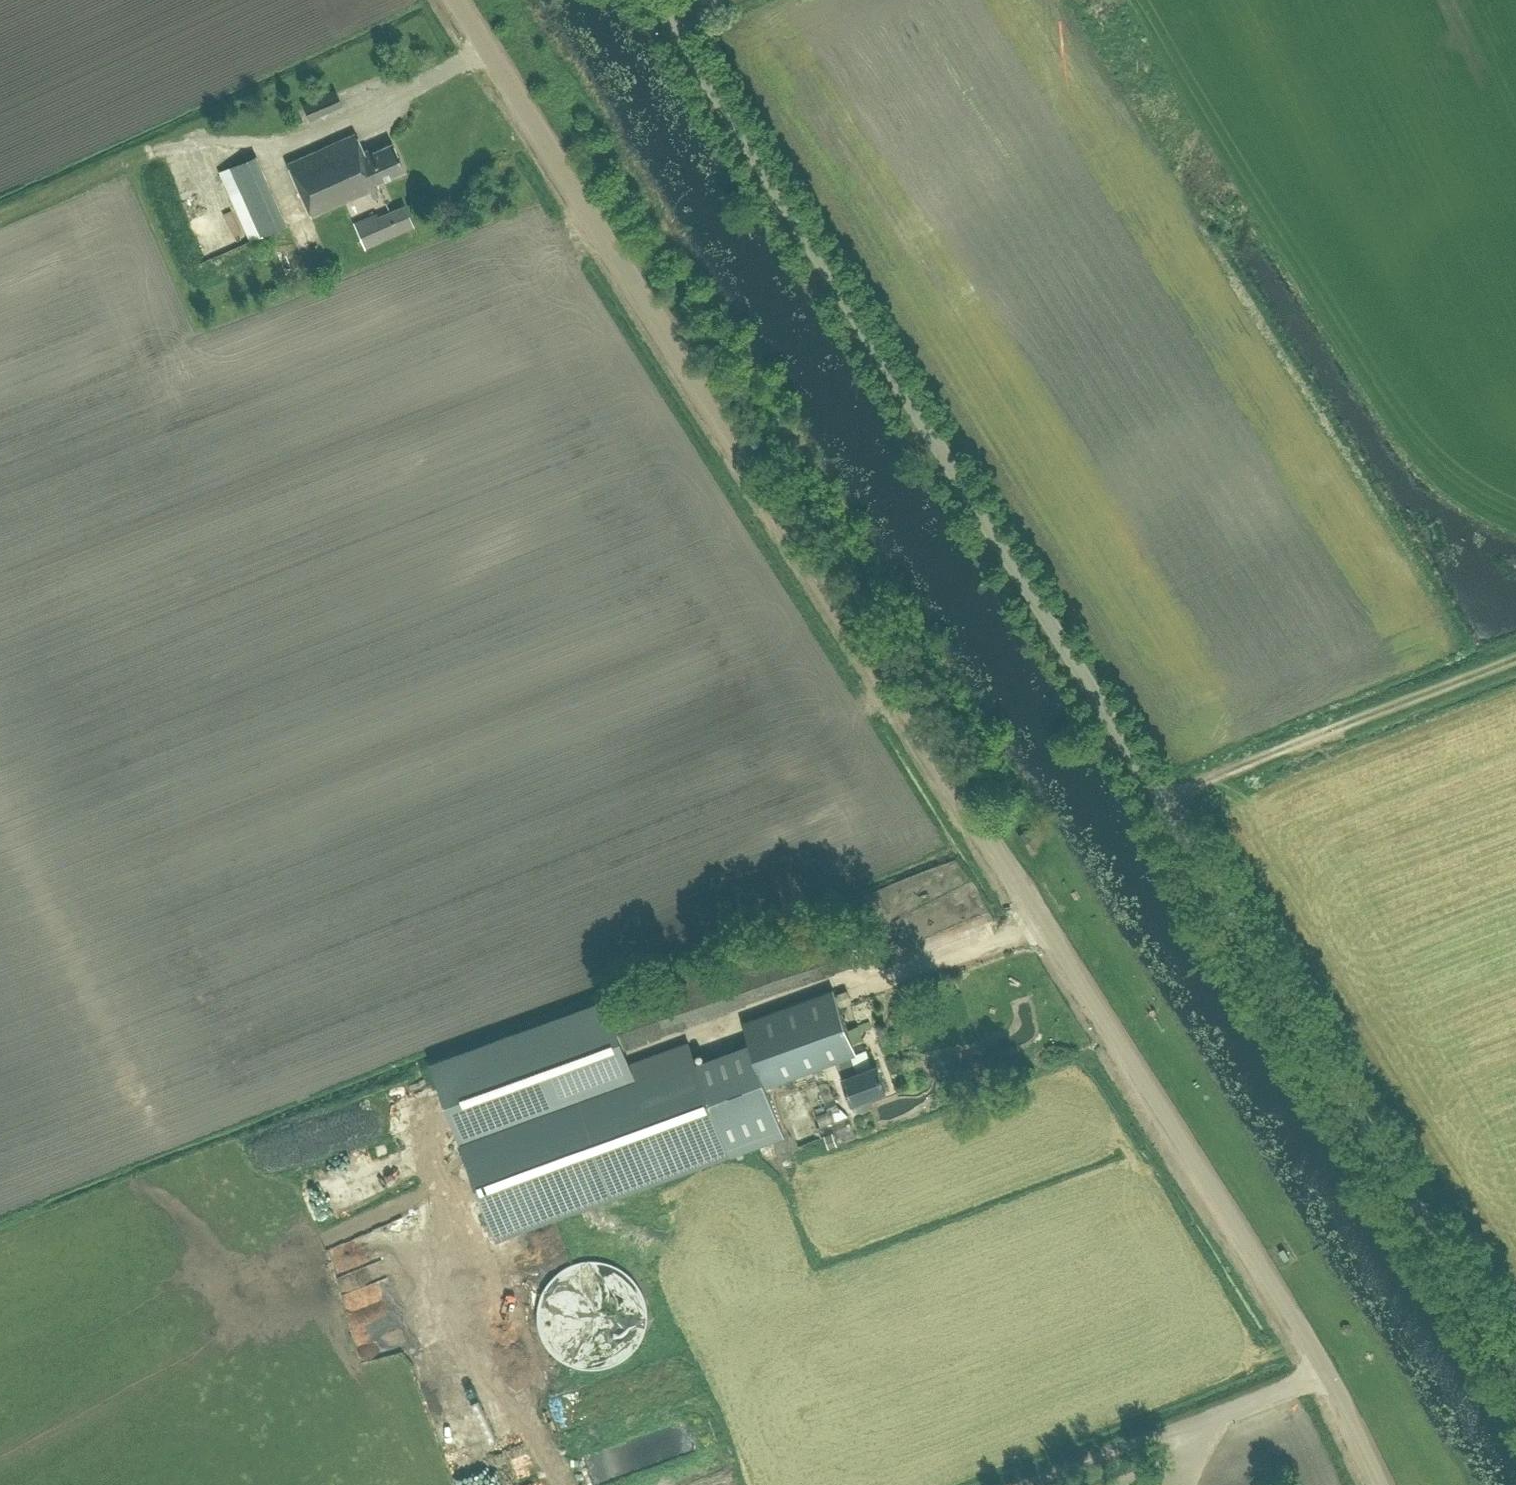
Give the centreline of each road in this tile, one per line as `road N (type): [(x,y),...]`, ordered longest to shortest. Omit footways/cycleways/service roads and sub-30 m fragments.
road 1 (unclassified): [(1382,1484),(1327,1368),(1271,1279),(455,0)]
road 2 (unclassified): [(1164,802),(659,0)]
road 3 (unclassified): [(1164,802),(1515,1362)]
road 4 (track): [(1515,666),(1164,802)]
road 5 (track): [(1015,1484),(1327,1368)]

